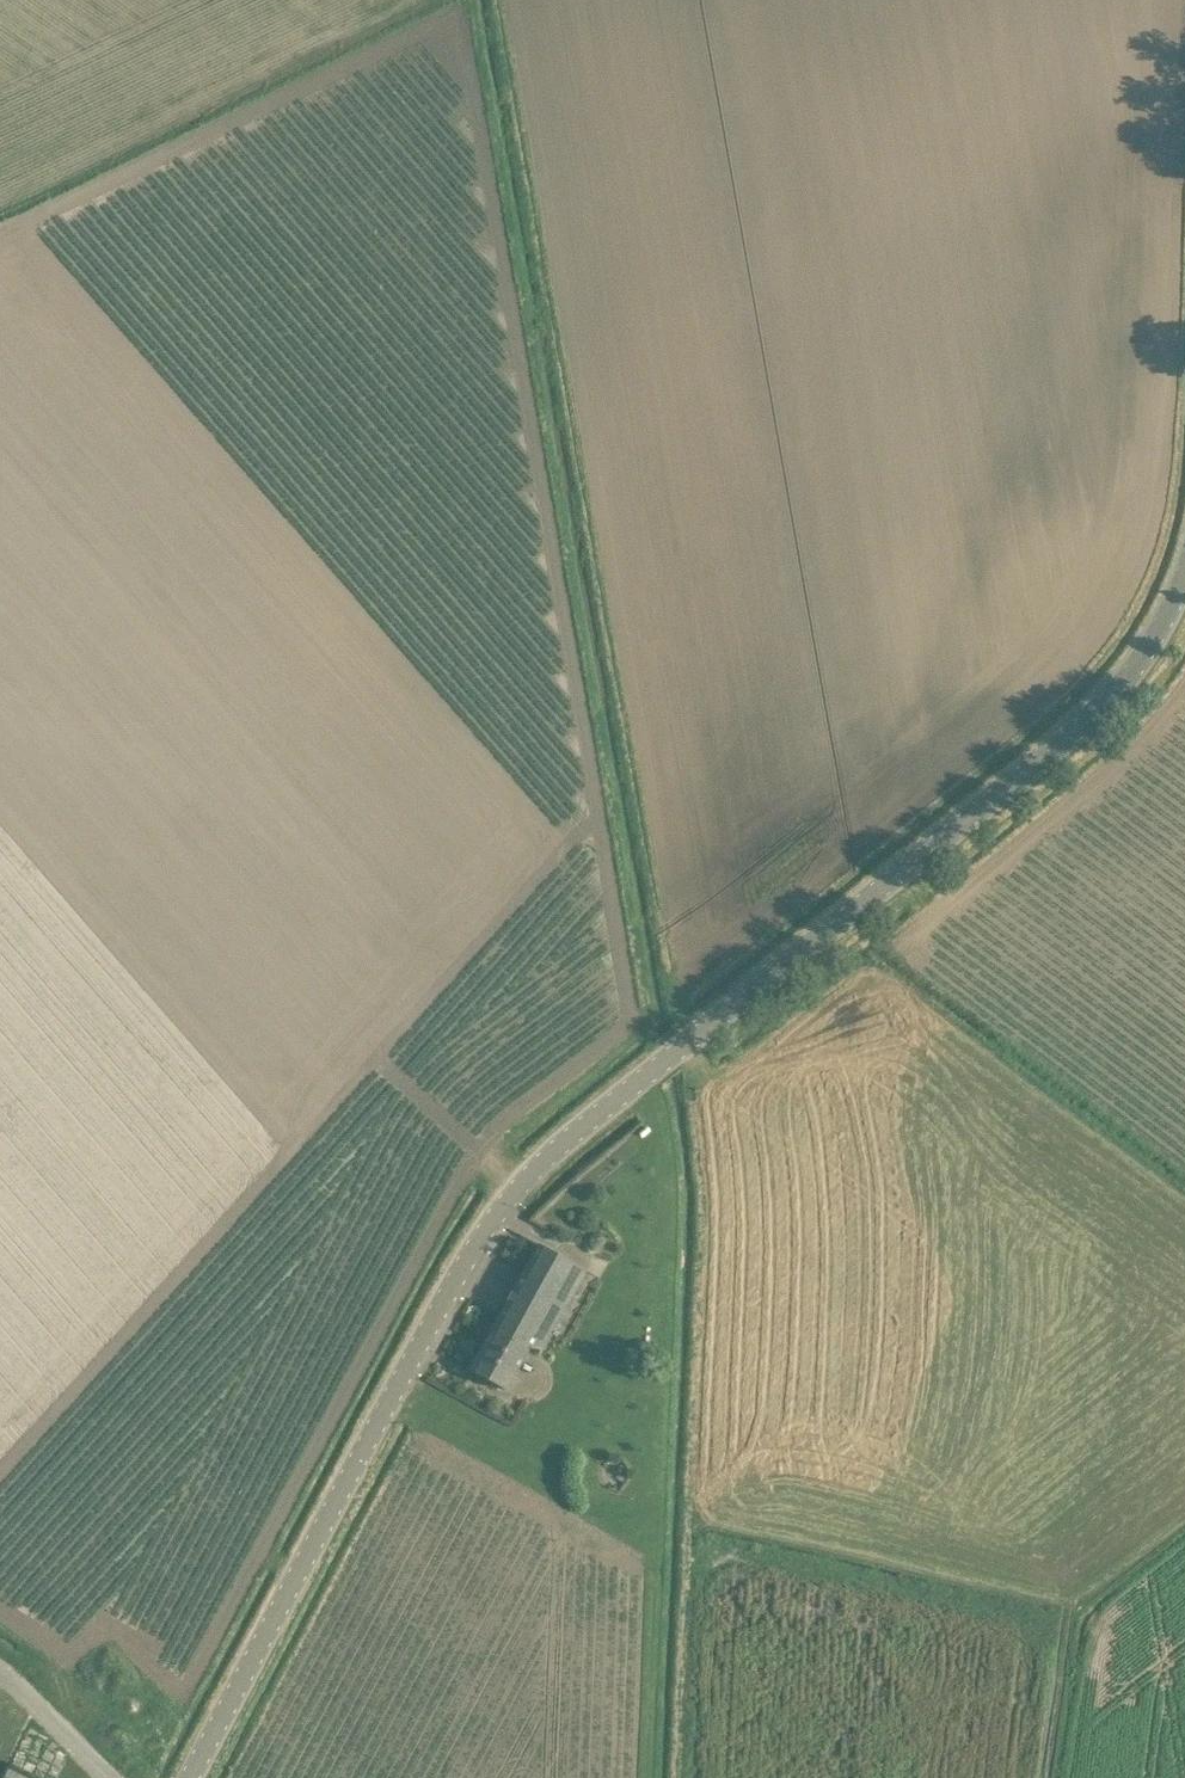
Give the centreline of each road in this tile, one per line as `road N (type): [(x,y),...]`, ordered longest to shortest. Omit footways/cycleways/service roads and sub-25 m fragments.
road 1 (unclassified): [(189,1777),(487,1226),(592,1119),(1116,699),(1150,655),(1184,583)]

